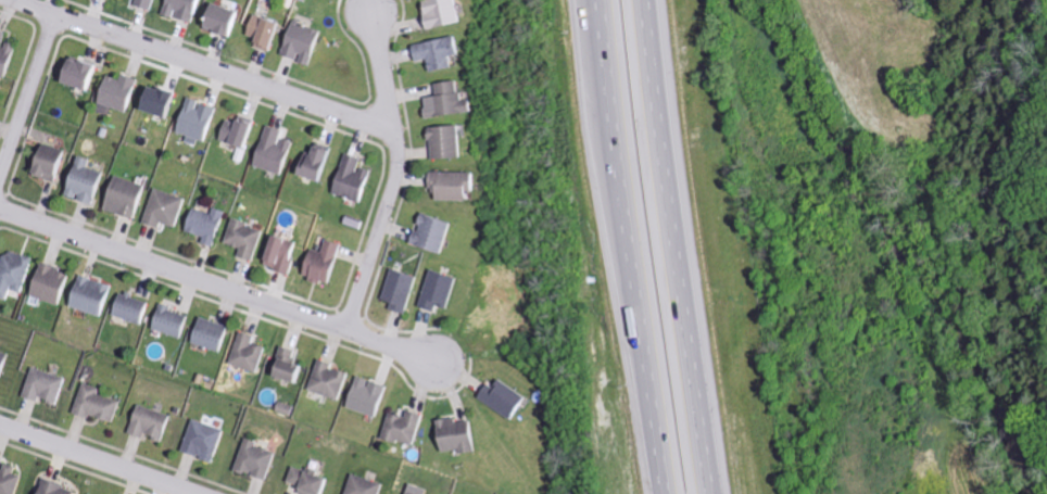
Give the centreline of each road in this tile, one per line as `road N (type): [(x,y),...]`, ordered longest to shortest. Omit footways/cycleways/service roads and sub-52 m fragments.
road 1 (motorway): [(586,0),(653,493)]
road 2 (motorway): [(722,493),(657,0)]
road 3 (residential): [(0,211),(430,358)]
road 4 (residential): [(392,126),(24,0)]
road 5 (residential): [(374,9),(396,151),(394,192),(345,330)]
road 6 (residential): [(207,493),(0,422)]
road 7 (residential): [(53,11),(0,165)]

